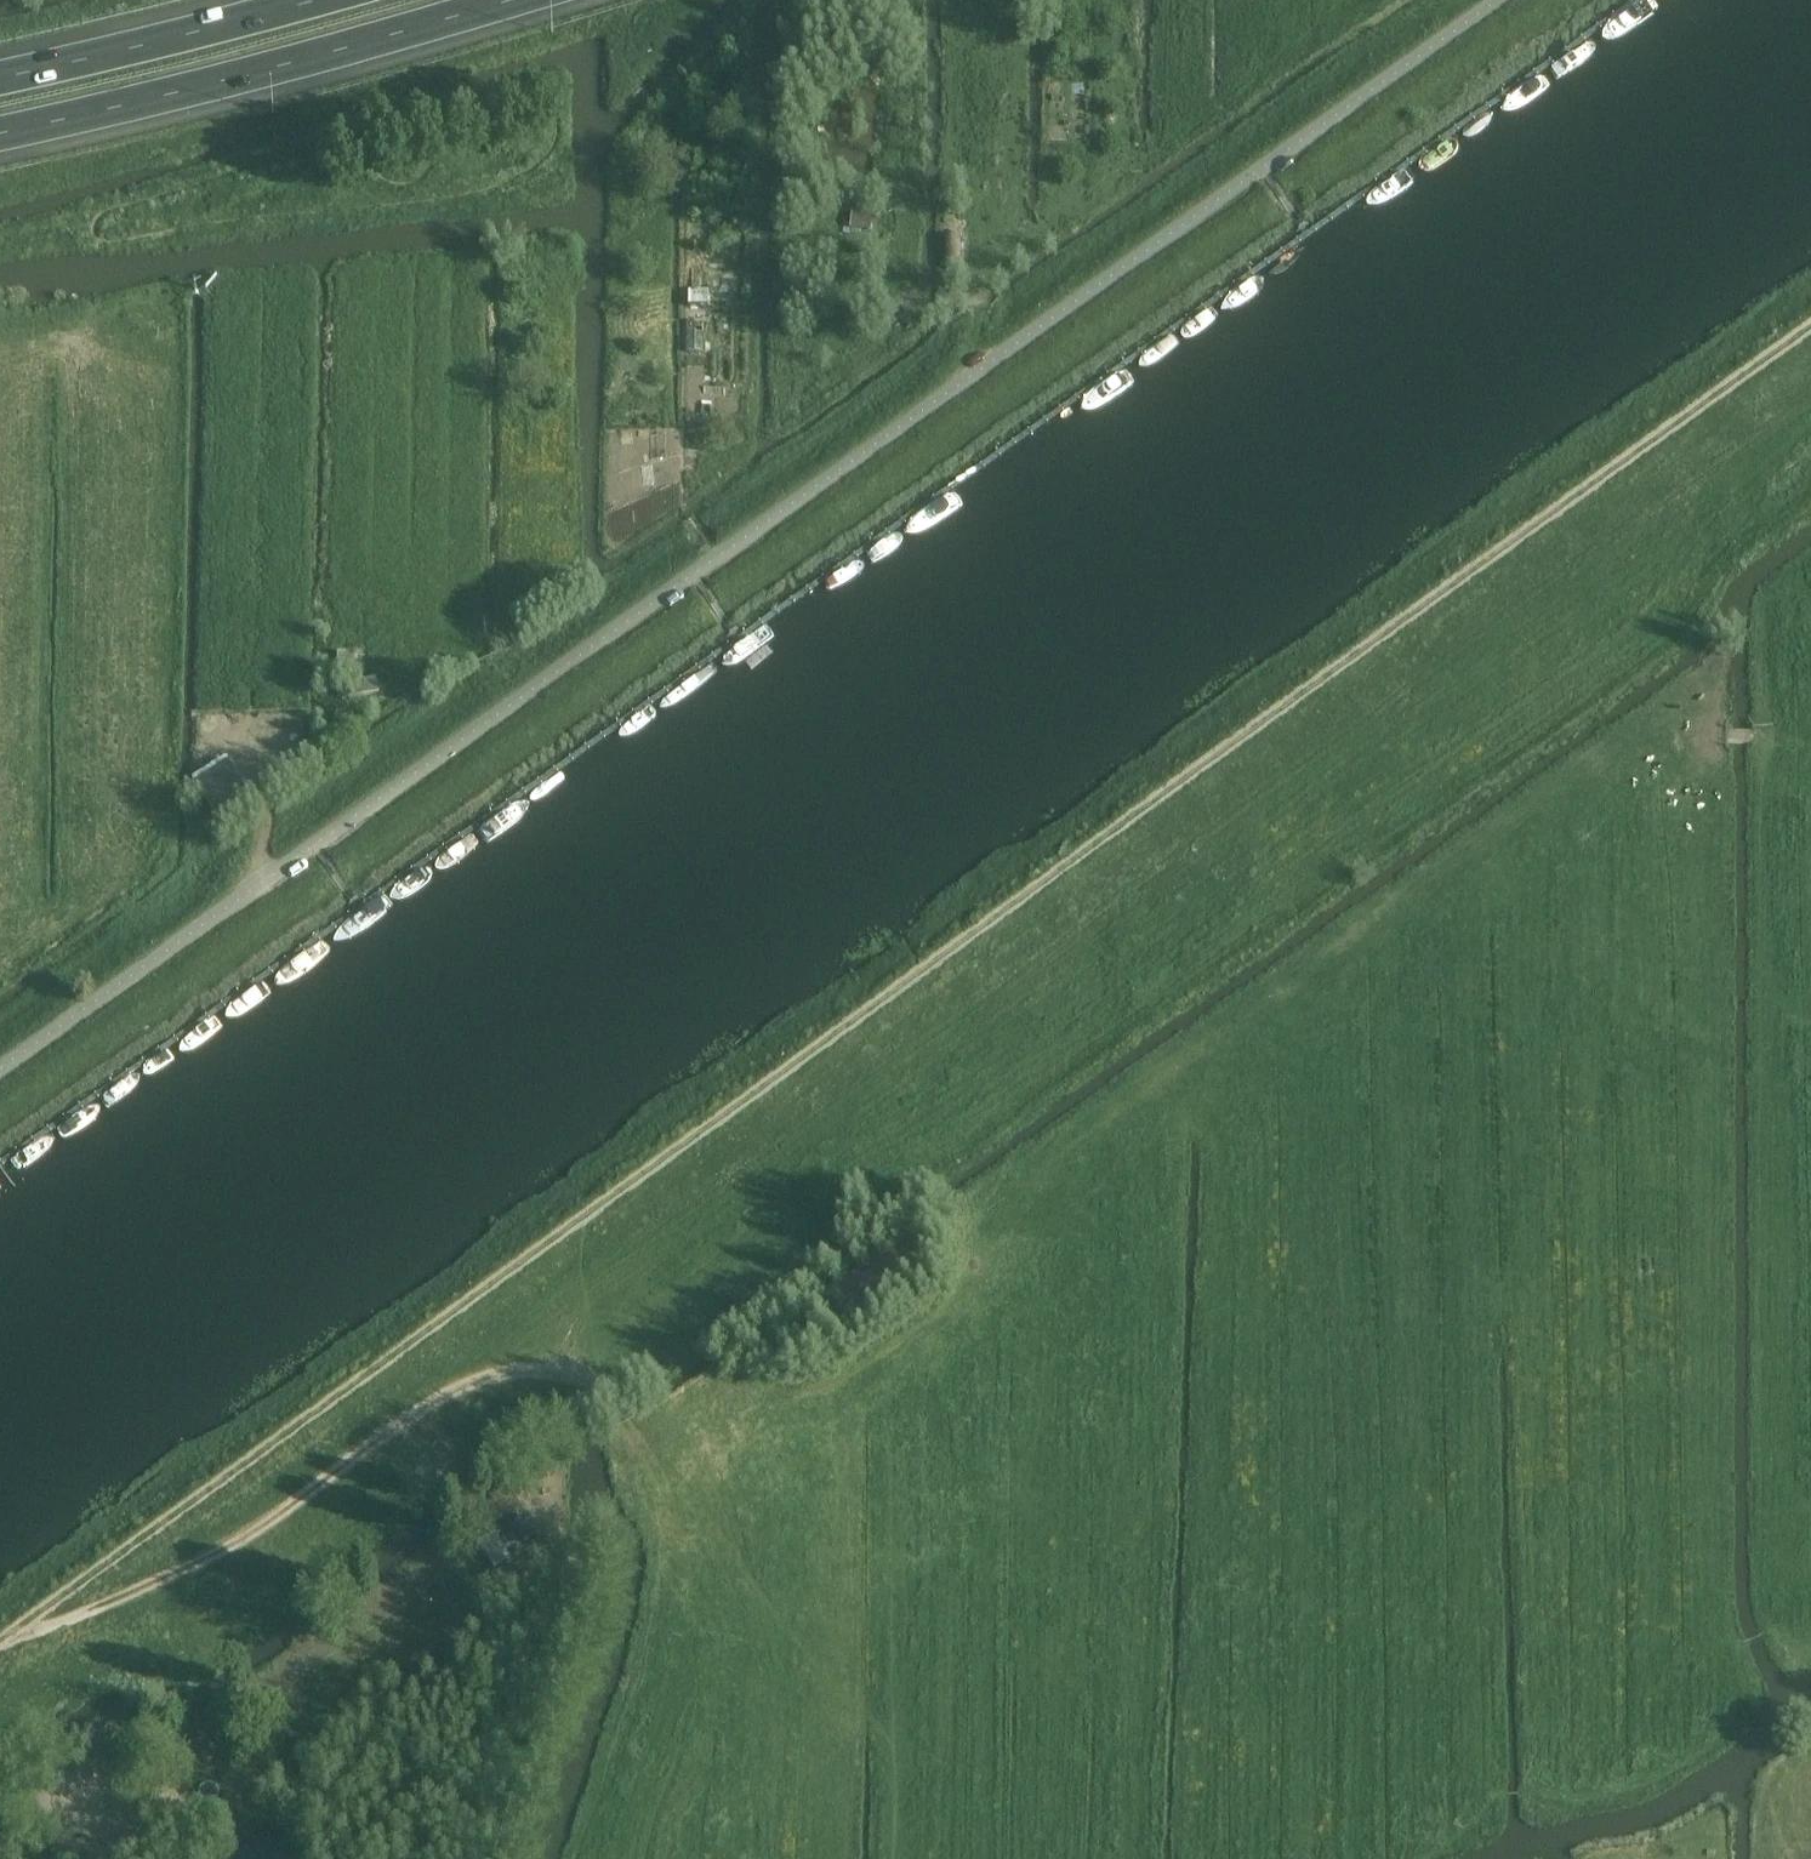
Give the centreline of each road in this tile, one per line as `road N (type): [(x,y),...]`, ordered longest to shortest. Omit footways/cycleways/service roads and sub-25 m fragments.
road 1 (track): [(1810,337),(442,1321)]
road 2 (unclassified): [(0,1642),(442,1321)]
road 3 (motorway): [(0,129),(504,0)]
road 4 (motorway): [(307,0),(0,75)]

